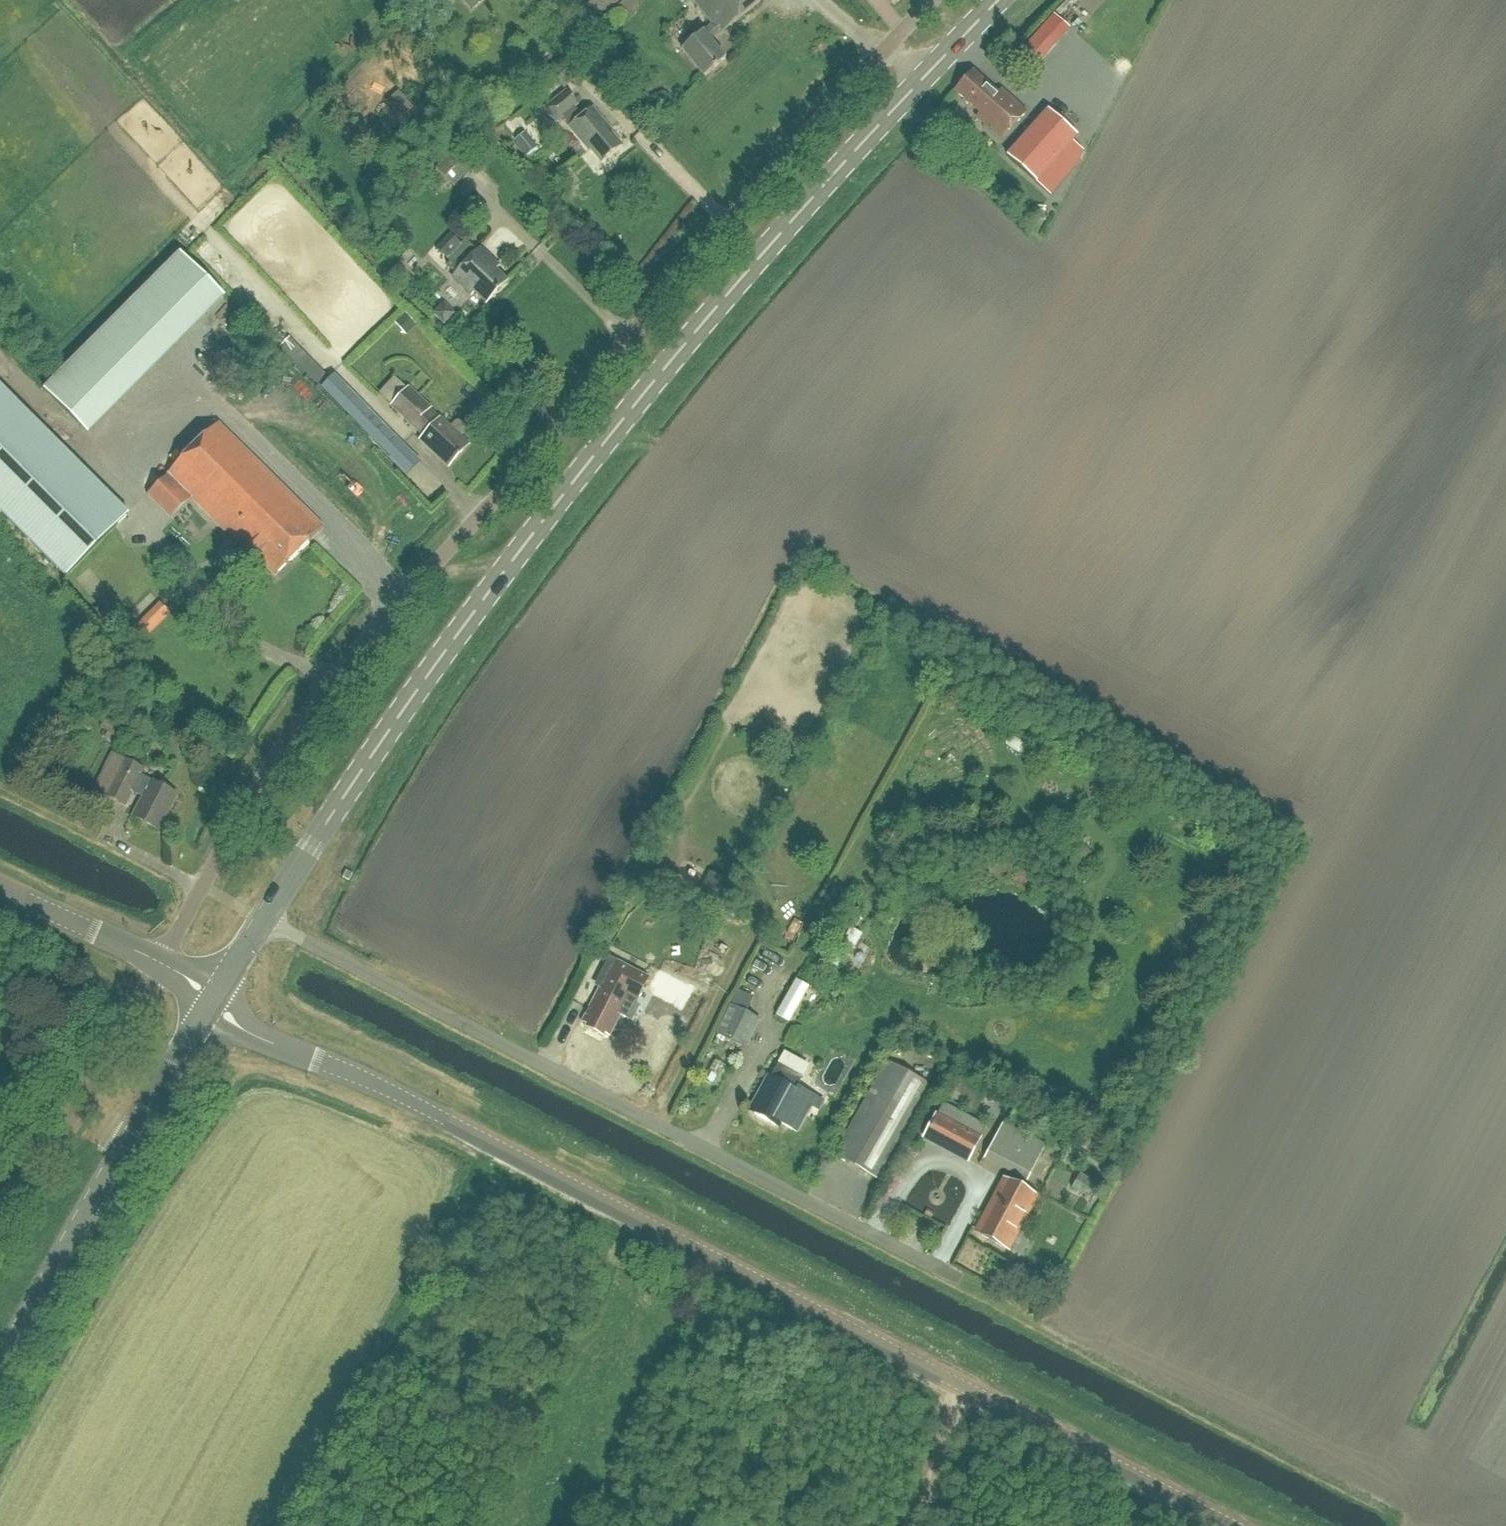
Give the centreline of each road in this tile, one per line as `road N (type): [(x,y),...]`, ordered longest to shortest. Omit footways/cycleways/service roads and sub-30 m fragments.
road 1 (unclassified): [(1230,1525),(373,1084),(245,1031),(215,1002)]
road 2 (unclassified): [(199,885),(248,796),(359,649),(892,44)]
road 3 (tertiary): [(262,922),(417,692),(616,432),(925,76)]
road 4 (residential): [(262,922),(949,1274)]
road 5 (tertiary): [(0,1365),(215,1002)]
road 6 (unclassified): [(0,1191),(77,1111),(158,965)]
road 7 (unclassified): [(0,889),(158,965)]
road 8 (track): [(967,1390),(922,1525)]

